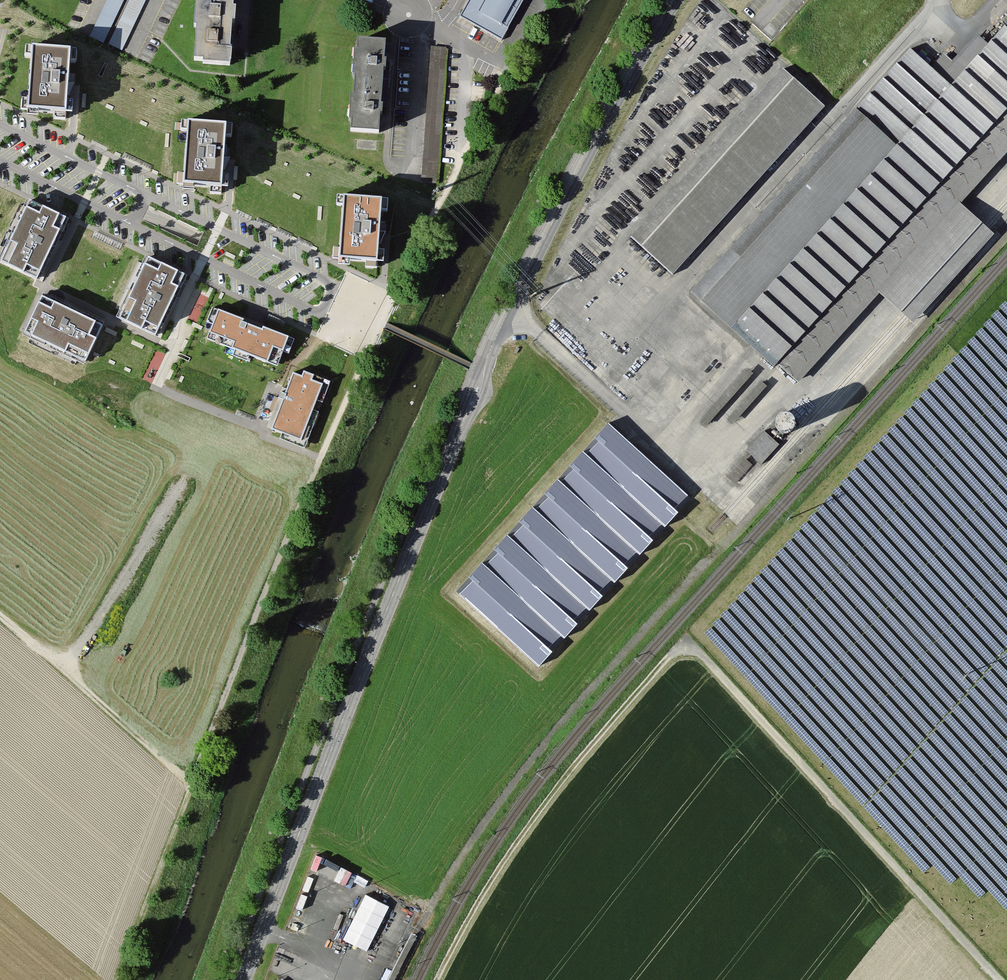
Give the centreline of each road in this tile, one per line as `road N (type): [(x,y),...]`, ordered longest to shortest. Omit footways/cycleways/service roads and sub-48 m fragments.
road 1 (tertiary): [(243,979),(511,309)]
road 2 (track): [(190,783),(321,458),(446,203)]
road 3 (track): [(0,616),(190,783),(118,979)]
road 4 (residential): [(997,979),(688,641)]
road 5 (track): [(688,641),(543,808),(438,979)]
road 6 (tertiary): [(511,309),(675,0)]
road 7 (residential): [(510,65),(376,0)]
road 8 (unclassified): [(618,404),(511,309)]

